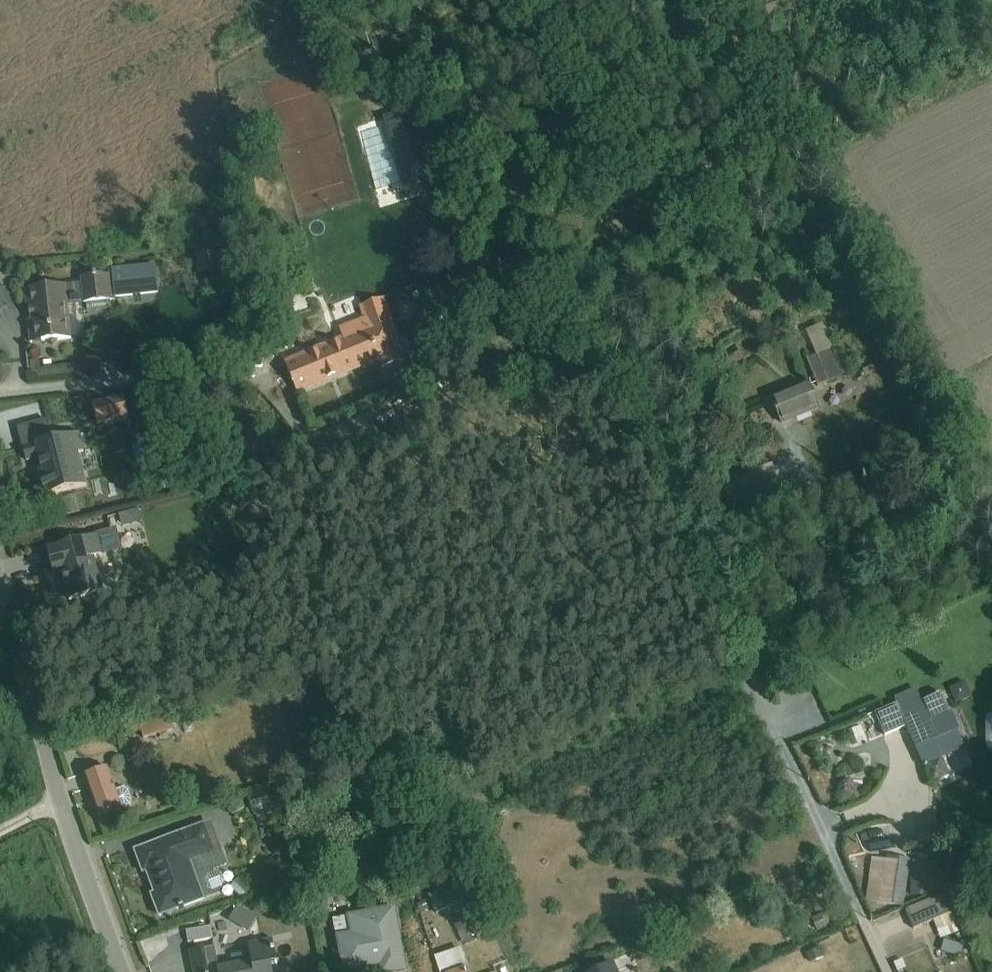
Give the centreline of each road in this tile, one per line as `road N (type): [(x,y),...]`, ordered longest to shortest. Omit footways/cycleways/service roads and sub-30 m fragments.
road 1 (unclassified): [(63,803),(0,593)]
road 2 (unclassified): [(116,971),(63,803)]
road 3 (track): [(0,398),(140,382)]

